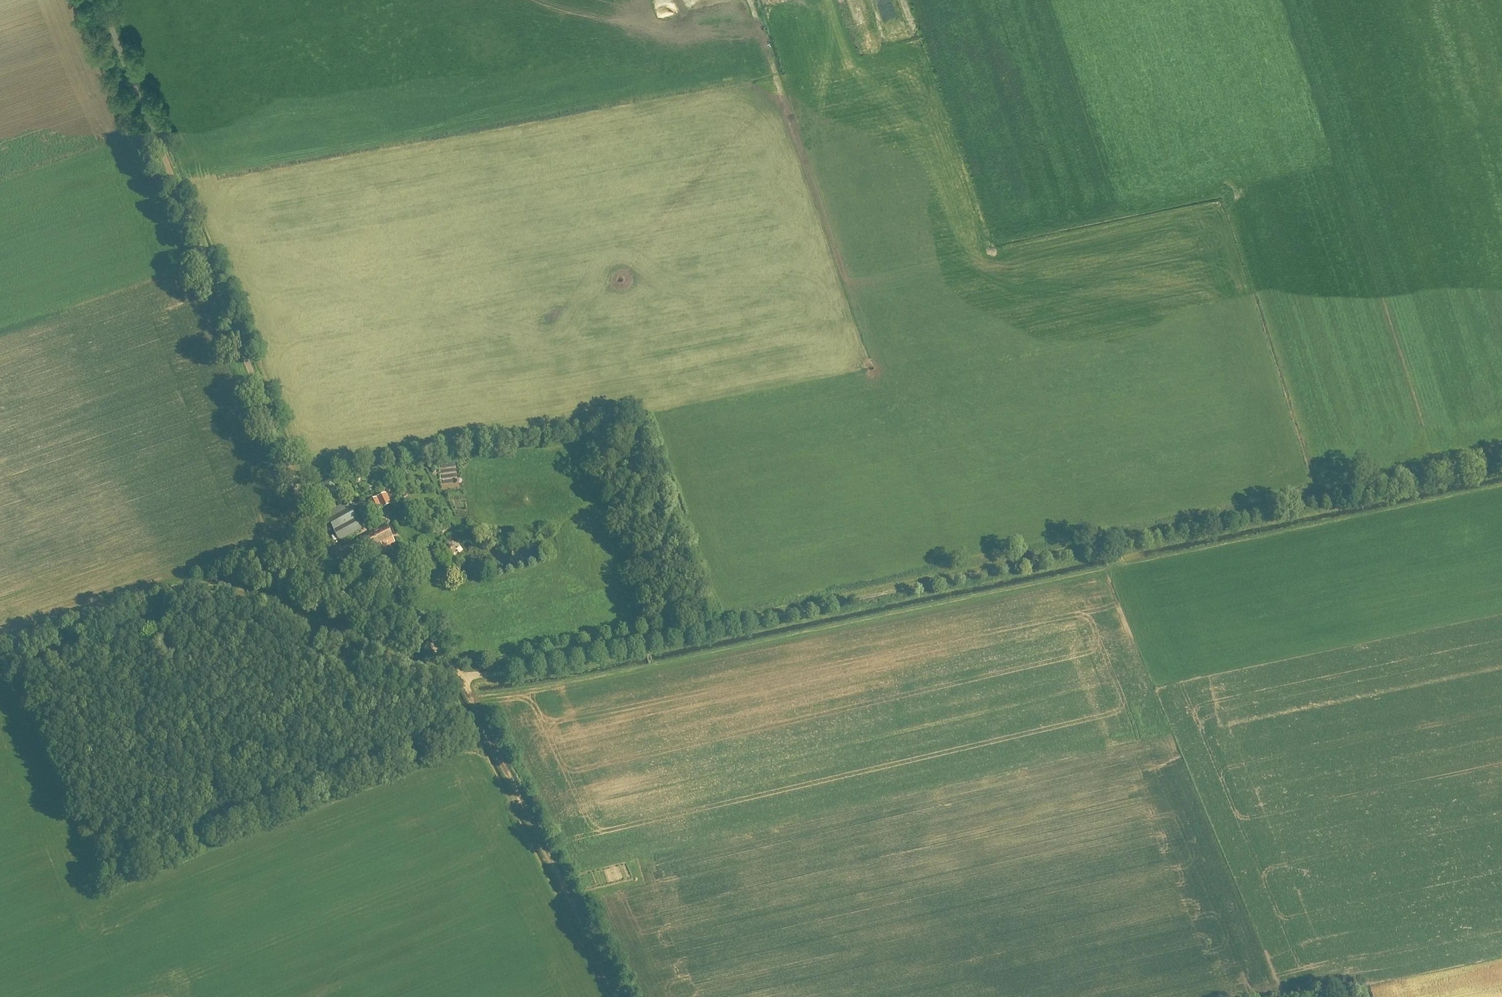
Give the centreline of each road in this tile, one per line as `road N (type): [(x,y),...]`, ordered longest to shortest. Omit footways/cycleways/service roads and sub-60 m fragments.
road 1 (unclassified): [(101,0),(310,518),(463,680)]
road 2 (track): [(620,996),(463,680)]

